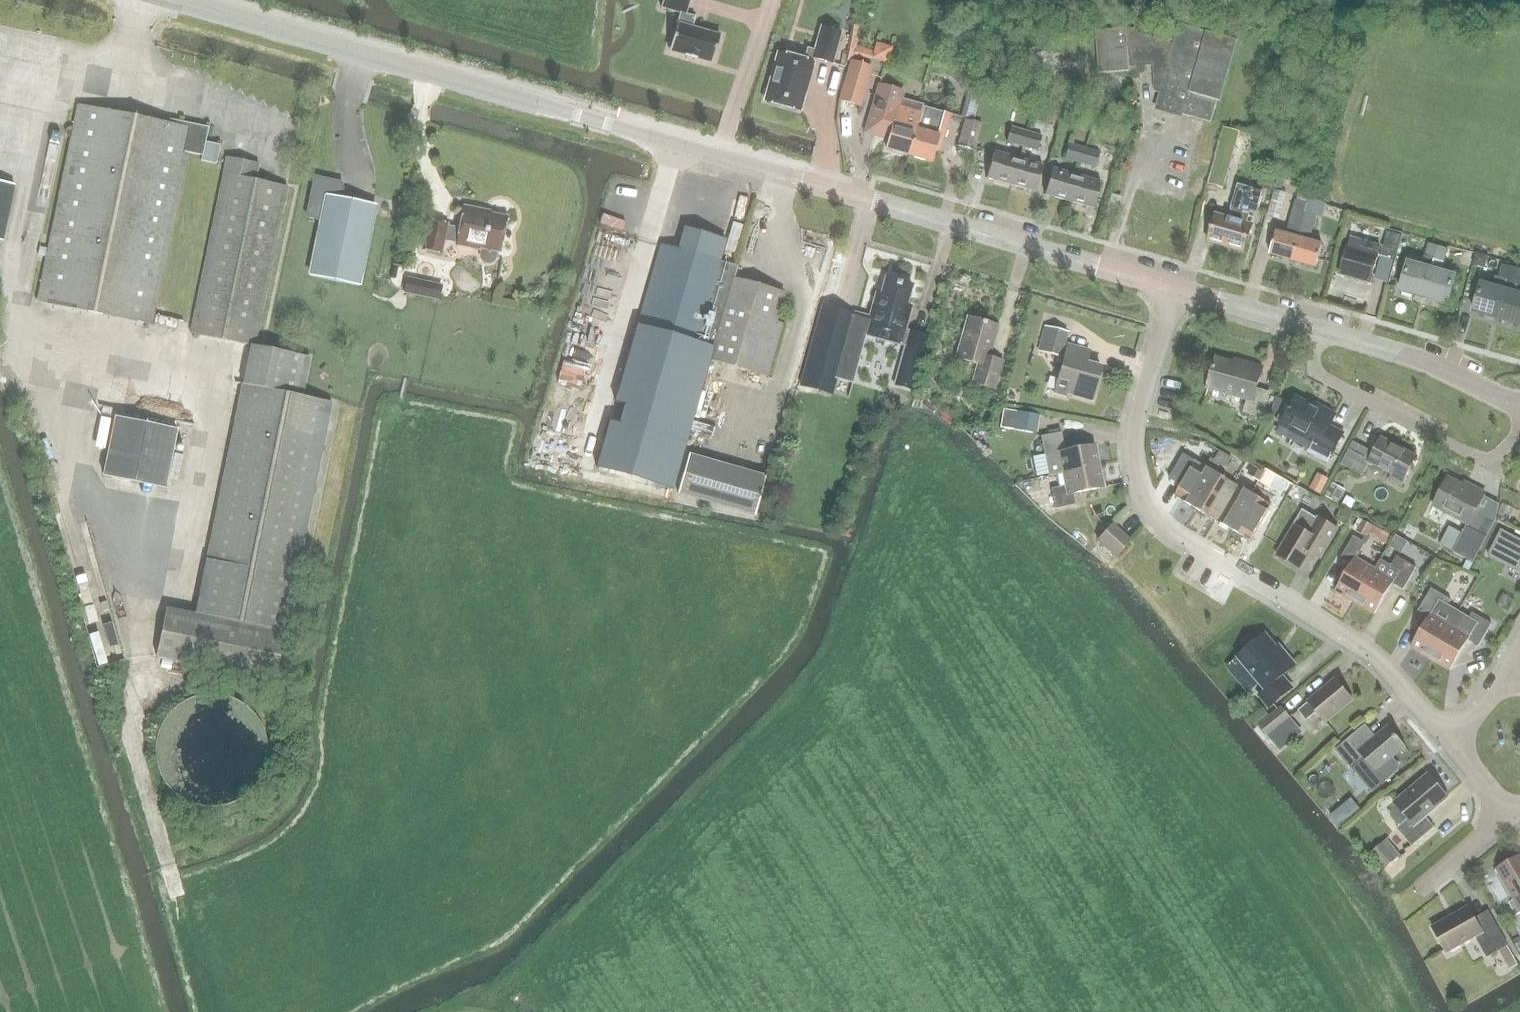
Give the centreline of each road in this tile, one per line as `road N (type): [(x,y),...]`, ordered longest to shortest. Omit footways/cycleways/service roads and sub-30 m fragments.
road 1 (tertiary): [(1176,287),(180,0)]
road 2 (residential): [(1447,737),(1383,660),(1183,536),(1148,503),(1136,432),(1176,287)]
road 3 (tertiary): [(1519,403),(1425,361),(1176,287)]
road 4 (track): [(142,653),(132,740),(176,895)]

